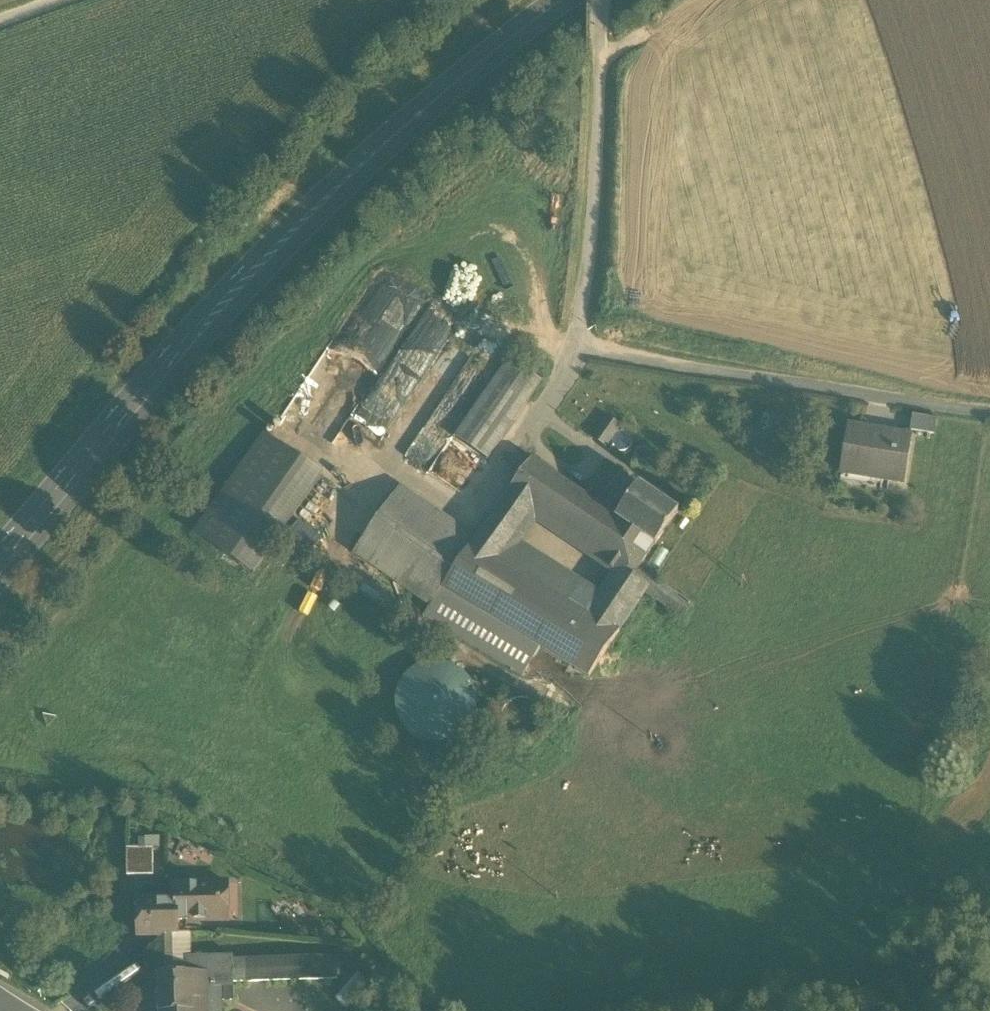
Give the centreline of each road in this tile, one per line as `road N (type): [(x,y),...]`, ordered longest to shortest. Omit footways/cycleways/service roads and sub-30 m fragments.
road 1 (primary): [(554,0),(393,132),(267,254),(0,562)]
road 2 (residential): [(989,412),(574,351)]
road 3 (track): [(574,351),(594,184),(601,0)]
road 4 (track): [(574,351),(479,522)]

